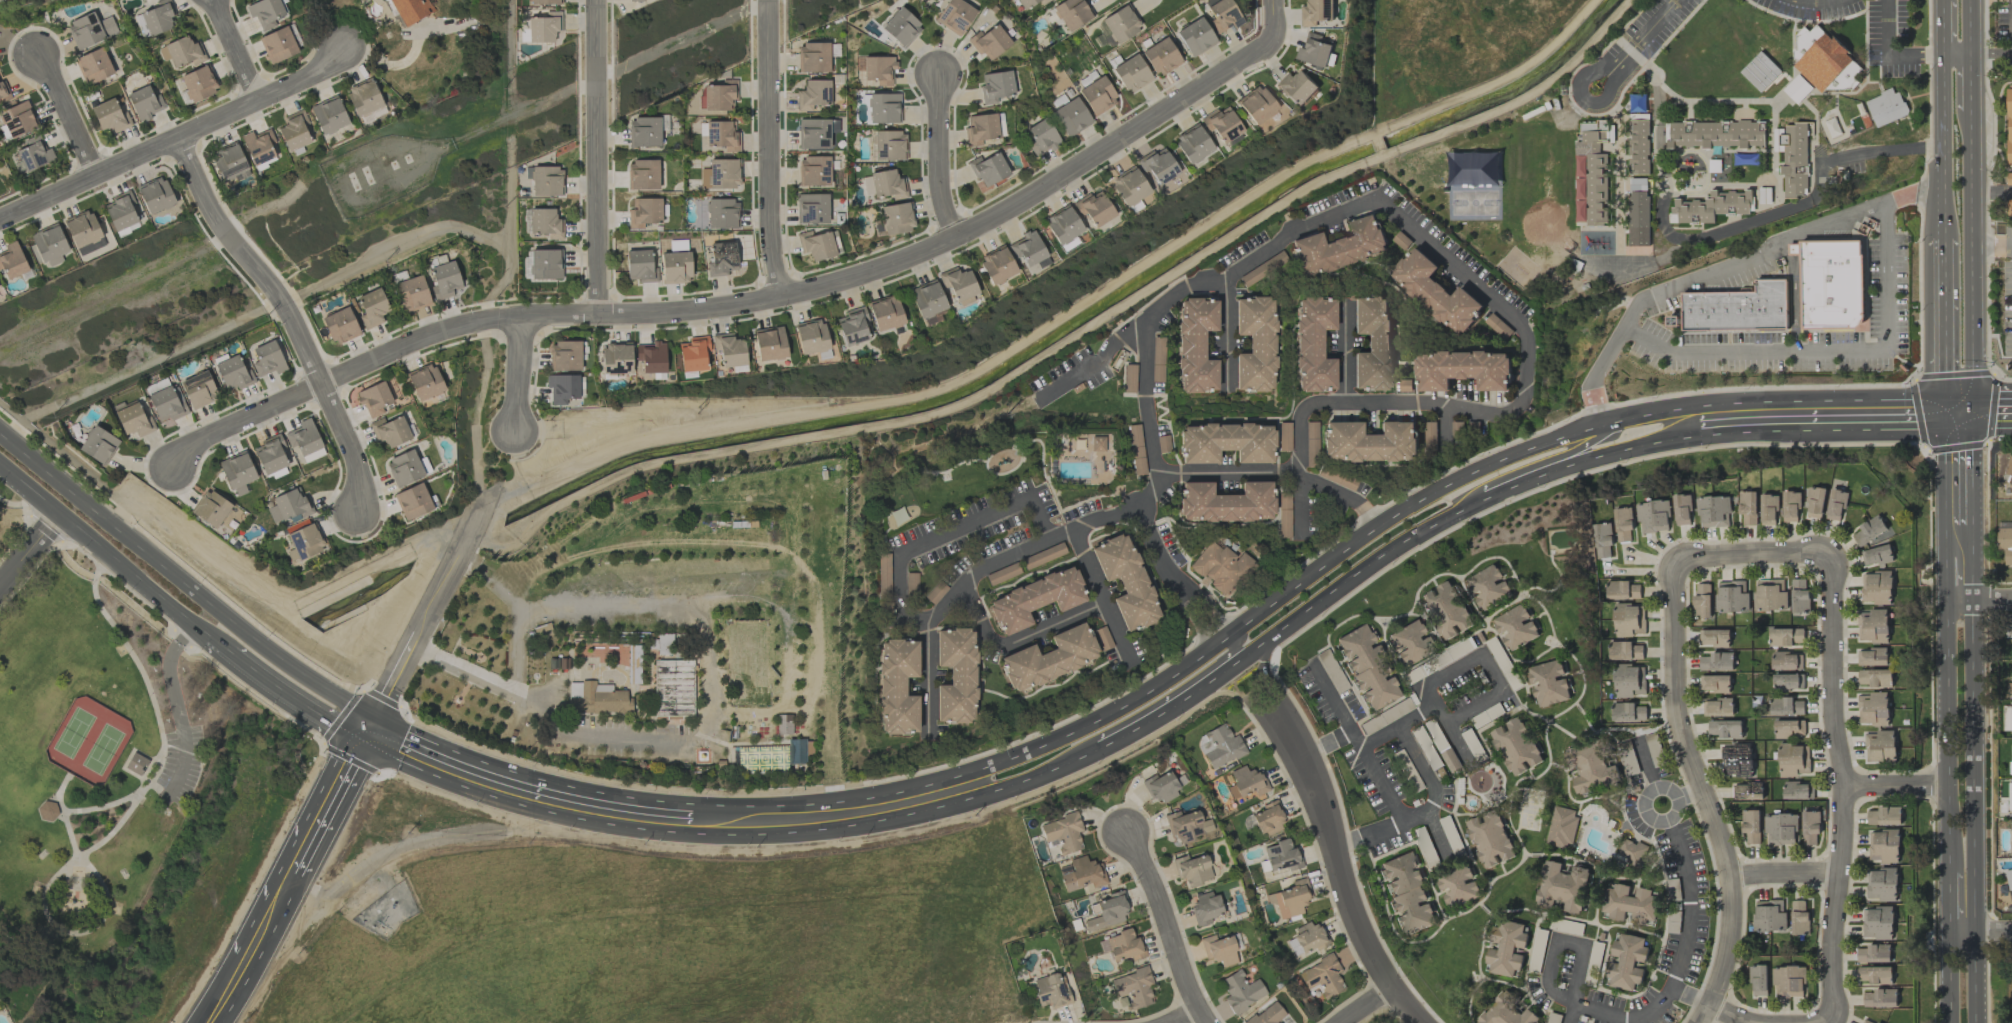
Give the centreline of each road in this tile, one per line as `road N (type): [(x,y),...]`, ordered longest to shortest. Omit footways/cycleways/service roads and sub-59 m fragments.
road 1 (residential): [(170,468),(202,444),(440,332),(480,322),(717,310),(876,273),(1031,200),(1265,49),(1270,0)]
road 2 (residential): [(1377,529),(1359,505),(1301,482),(1302,408),(1517,411),(1525,331),(1508,309),(1380,200),(1287,232),(1227,277),(1228,390)]
road 3 (primary): [(1702,422),(1648,417),(1470,475),(1377,529),(1253,624),(1091,725),(986,768),(961,790)]
road 4 (residential): [(1676,558),(1672,691),(1732,879),(1729,937),(1702,1022)]
road 5 (primary): [(369,729),(347,703),(225,618),(0,435)]
road 6 (residential): [(1833,556),(1836,720),(1846,788),(1835,1022)]
road 7 (residential): [(356,515),(356,467),(293,322),(208,211),(179,139)]
road 8 (residential): [(0,220),(257,103),(344,51)]
road 9 (residential): [(1181,589),(1146,519),(1155,461),(1146,318),(1185,286),(1227,282)]
road 10 (primary): [(369,729),(474,775),(572,803),(702,821)]
road 11 (residential): [(1423,1022),(1394,991),(1364,932),(1312,769),(1278,713)]
road 12 (secondary): [(1979,931),(1973,601)]
road 13 (residential): [(1335,848),(1403,823),(1437,803),(1401,725),(1361,748),(1403,823)]
road 14 (residential): [(595,0),(597,318)]
road 15 (primary): [(1222,674),(1350,578),(1483,498)]
road 16 (residential): [(1670,820),(1691,928),(1670,991),(1636,1020),(1548,993)]
road 17 (residential): [(768,0),(770,240),(783,297)]
road 18 (residential): [(1052,543),(1030,493),(900,555),(898,621),(929,625)]
road 19 (primary): [(1702,422),(1972,415)]
road 20 (primary): [(0,465),(209,636)]
road 21 (secondary): [(1945,602),(1948,872)]
road 22 (residential): [(966,580),(993,644),(1007,646),(1103,606),(1072,535)]
road 23 (primary): [(702,821),(763,824),(882,811),(961,790)]
road 24 (residential): [(1149,504),(972,574),(929,625)]
road 25 (residential): [(1209,1022),(1127,836)]
road 26 (residential): [(1435,705),(1424,685),(1481,654),(1502,689),(1445,724)]
road 27 (primary): [(1943,54),(1943,239)]
road 28 (primary): [(1943,239),(1943,414)]
road 29 (residential): [(937,75),(937,180),(955,239)]
road 30 (primary): [(294,872),(369,729)]
road 31 (primary): [(231,653),(331,723),(369,729)]
road 32 (residential): [(1833,556),(1816,548),(1676,558)]
road 33 (residential): [(1568,1022),(1580,944),(1555,944),(1548,993)]
road 34 (primary): [(1972,291),(1970,138)]
road 35 (primary): [(961,790),(989,795),(1103,748)]
road 36 (residential): [(1301,471),(1154,471)]
road 37 (primary): [(1565,467),(1702,422)]
road 38 (secondary): [(1943,414),(1945,556)]
road 39 (primary): [(1103,748),(1222,674)]
road 40 (residential): [(94,177),(39,55)]
road 41 (residential): [(1145,328),(1039,398)]
road 42 (primary): [(1972,415),(1972,291)]

